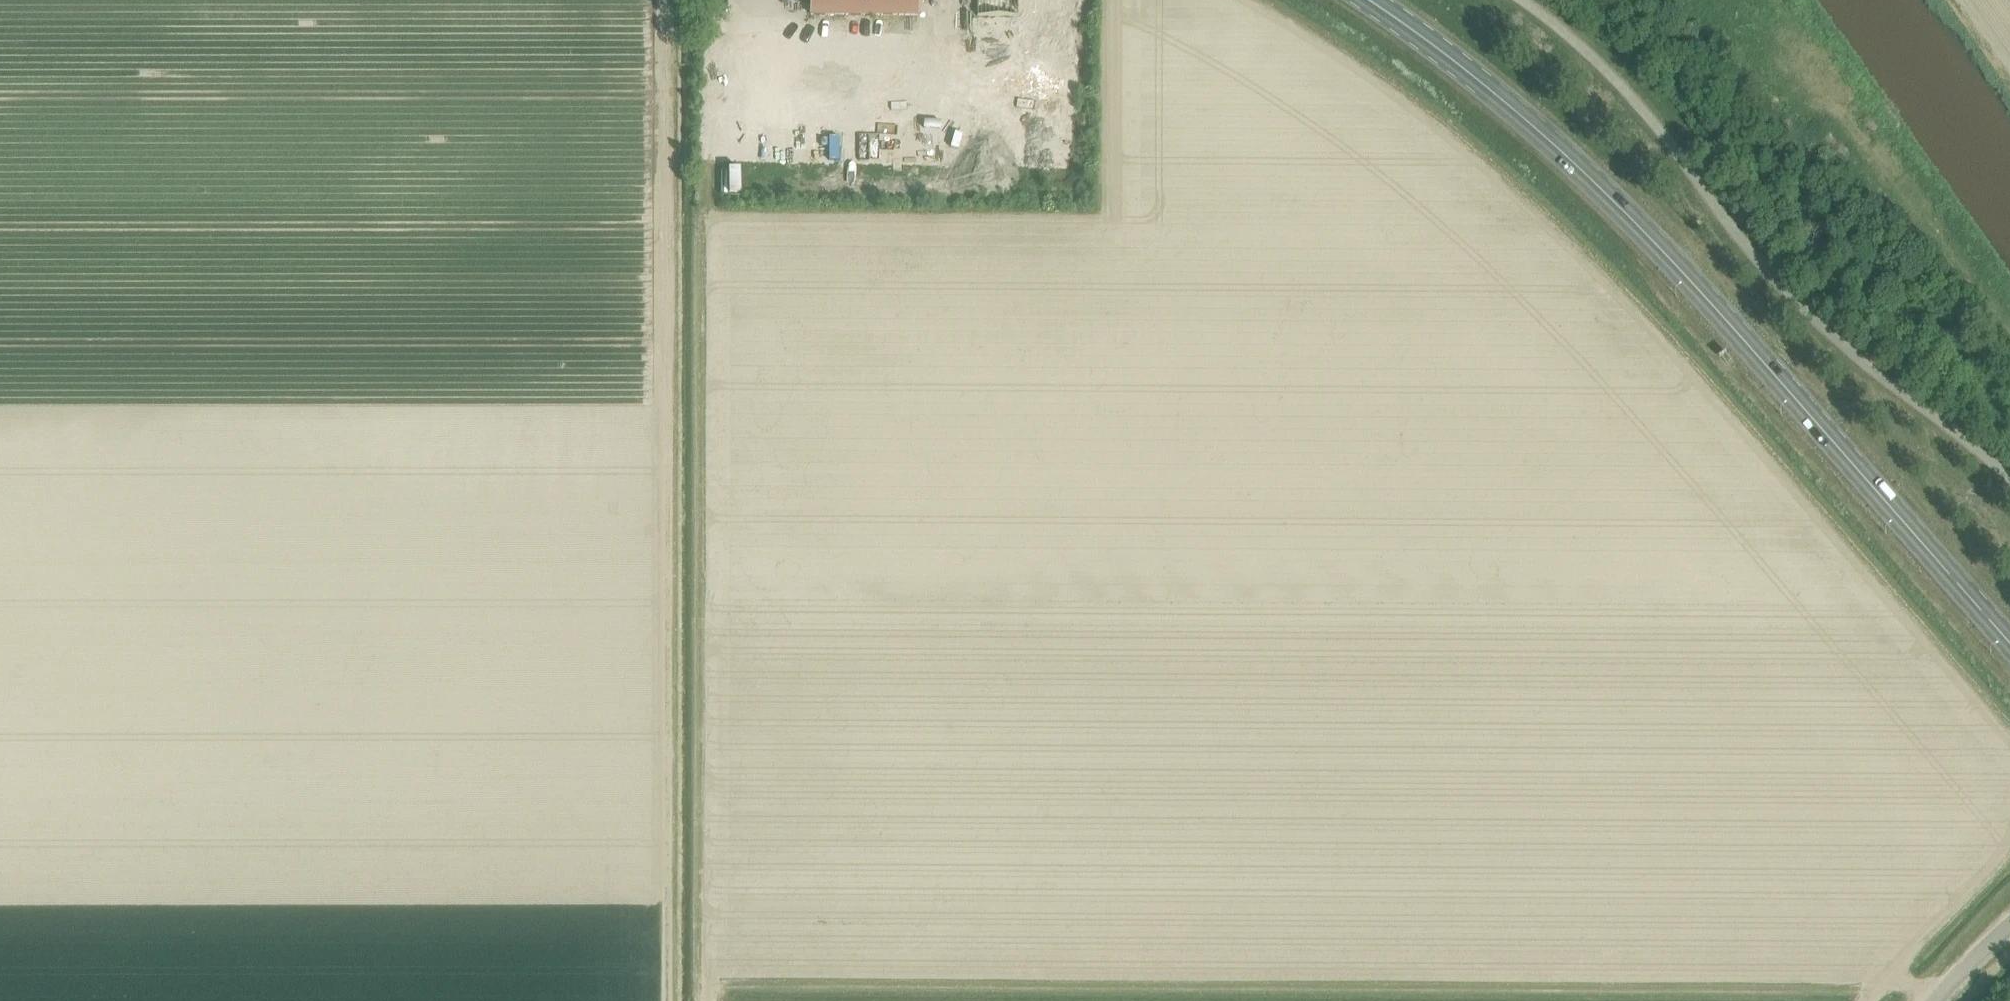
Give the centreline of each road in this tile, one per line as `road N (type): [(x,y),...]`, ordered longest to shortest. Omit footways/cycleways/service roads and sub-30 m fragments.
road 1 (primary): [(2009,644),(1603,192),(1467,70),(1368,0)]

